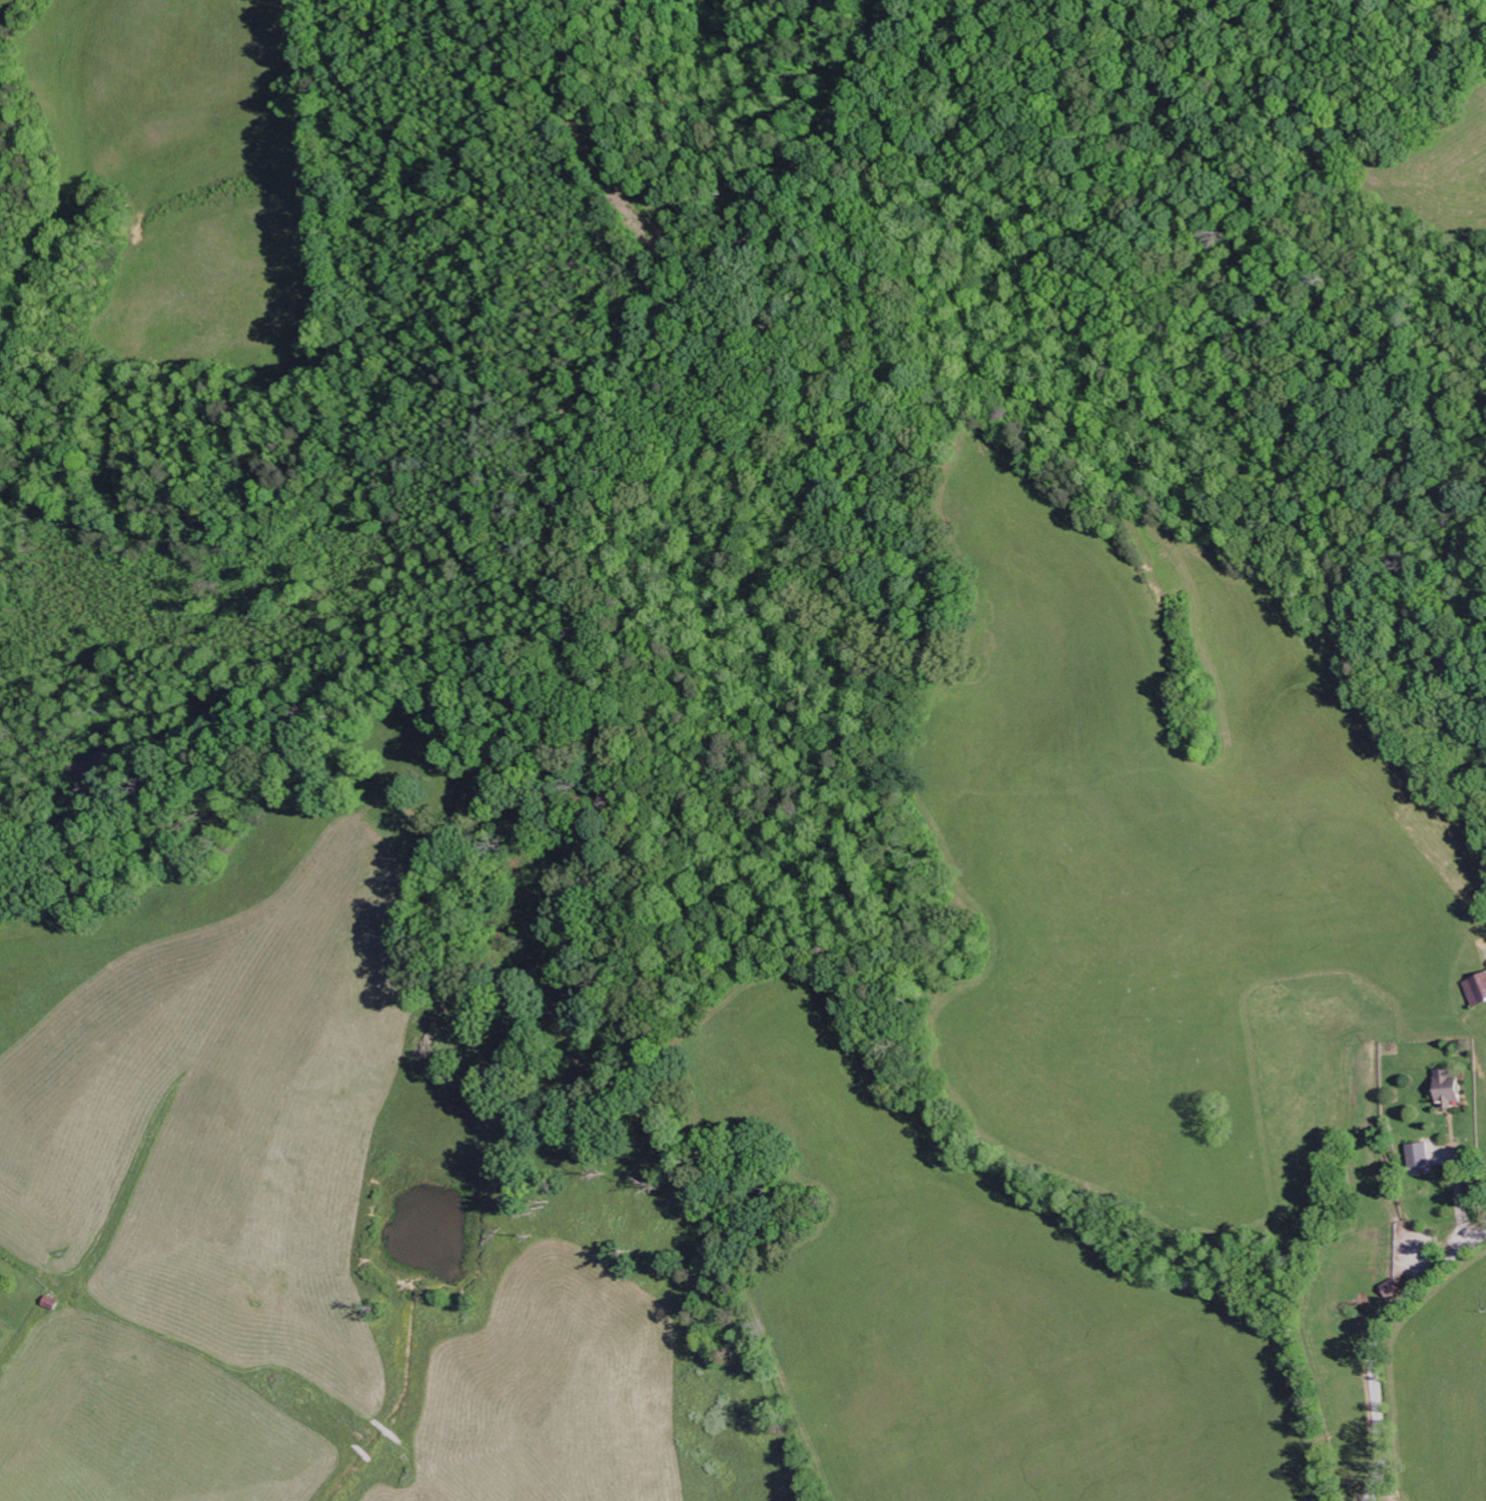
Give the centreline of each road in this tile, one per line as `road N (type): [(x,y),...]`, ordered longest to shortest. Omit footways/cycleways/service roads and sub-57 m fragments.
road 1 (residential): [(1370,1500),(1382,1435),(1378,1330),(1485,1235)]

